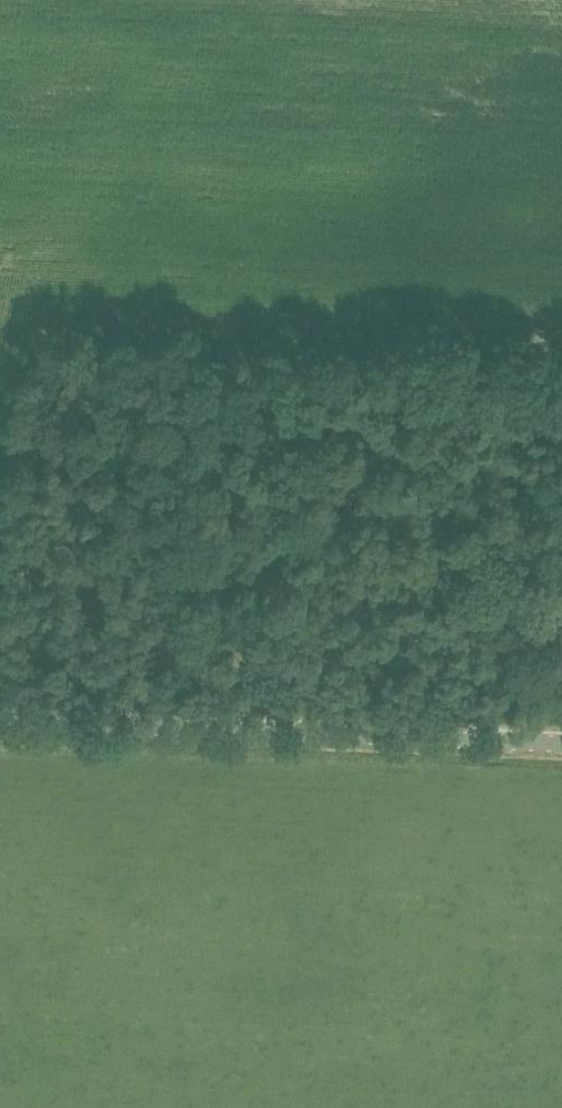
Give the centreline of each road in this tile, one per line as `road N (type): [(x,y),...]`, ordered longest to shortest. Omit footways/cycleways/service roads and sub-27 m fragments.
road 1 (unclassified): [(561,744),(0,721)]

